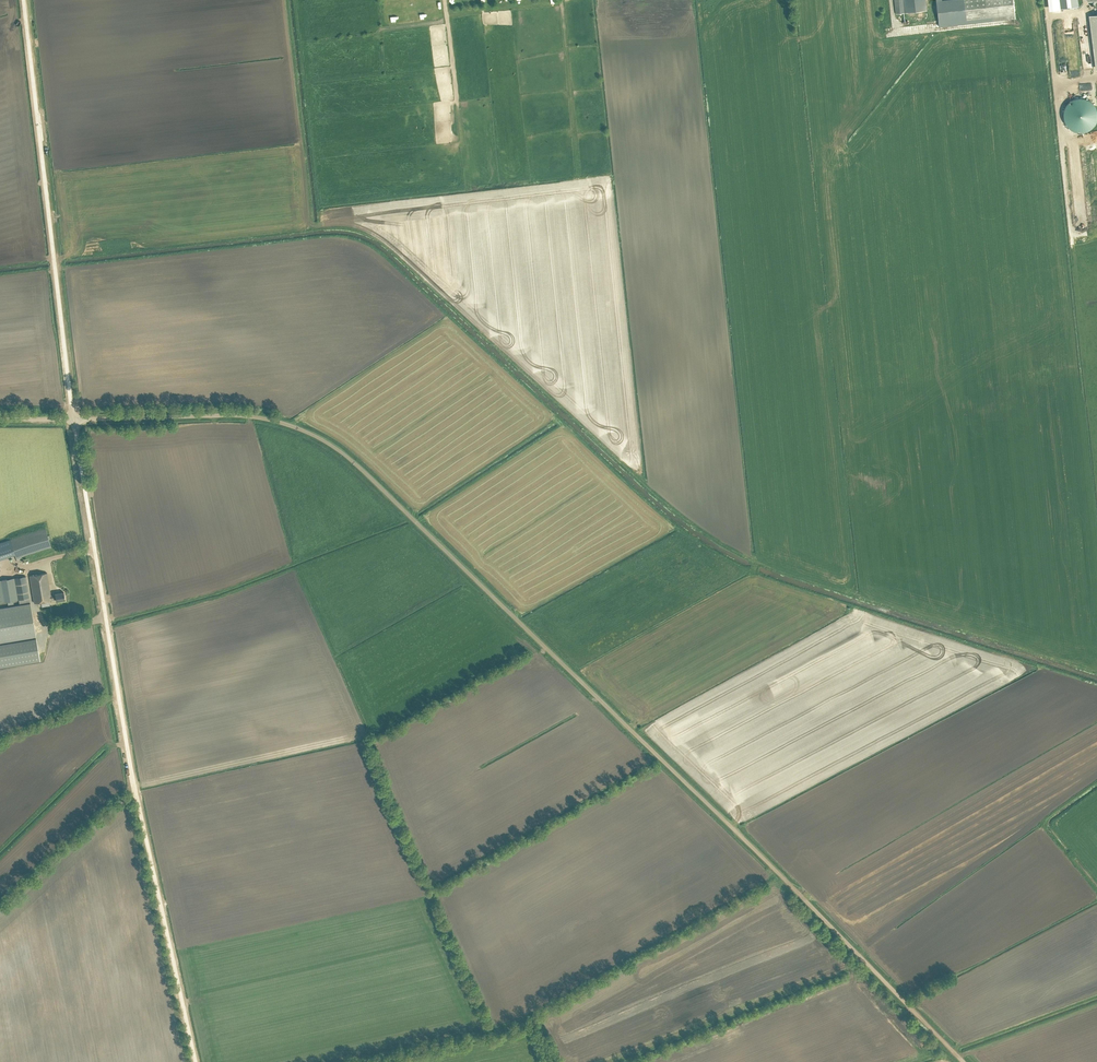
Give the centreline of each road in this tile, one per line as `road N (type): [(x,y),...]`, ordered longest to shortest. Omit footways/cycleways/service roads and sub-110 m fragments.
road 1 (unclassified): [(964,1061),(779,872),(333,446),(252,416),(73,419)]
road 2 (unclassified): [(195,1061),(126,745),(73,419)]
road 3 (unclassified): [(73,419),(24,0)]

